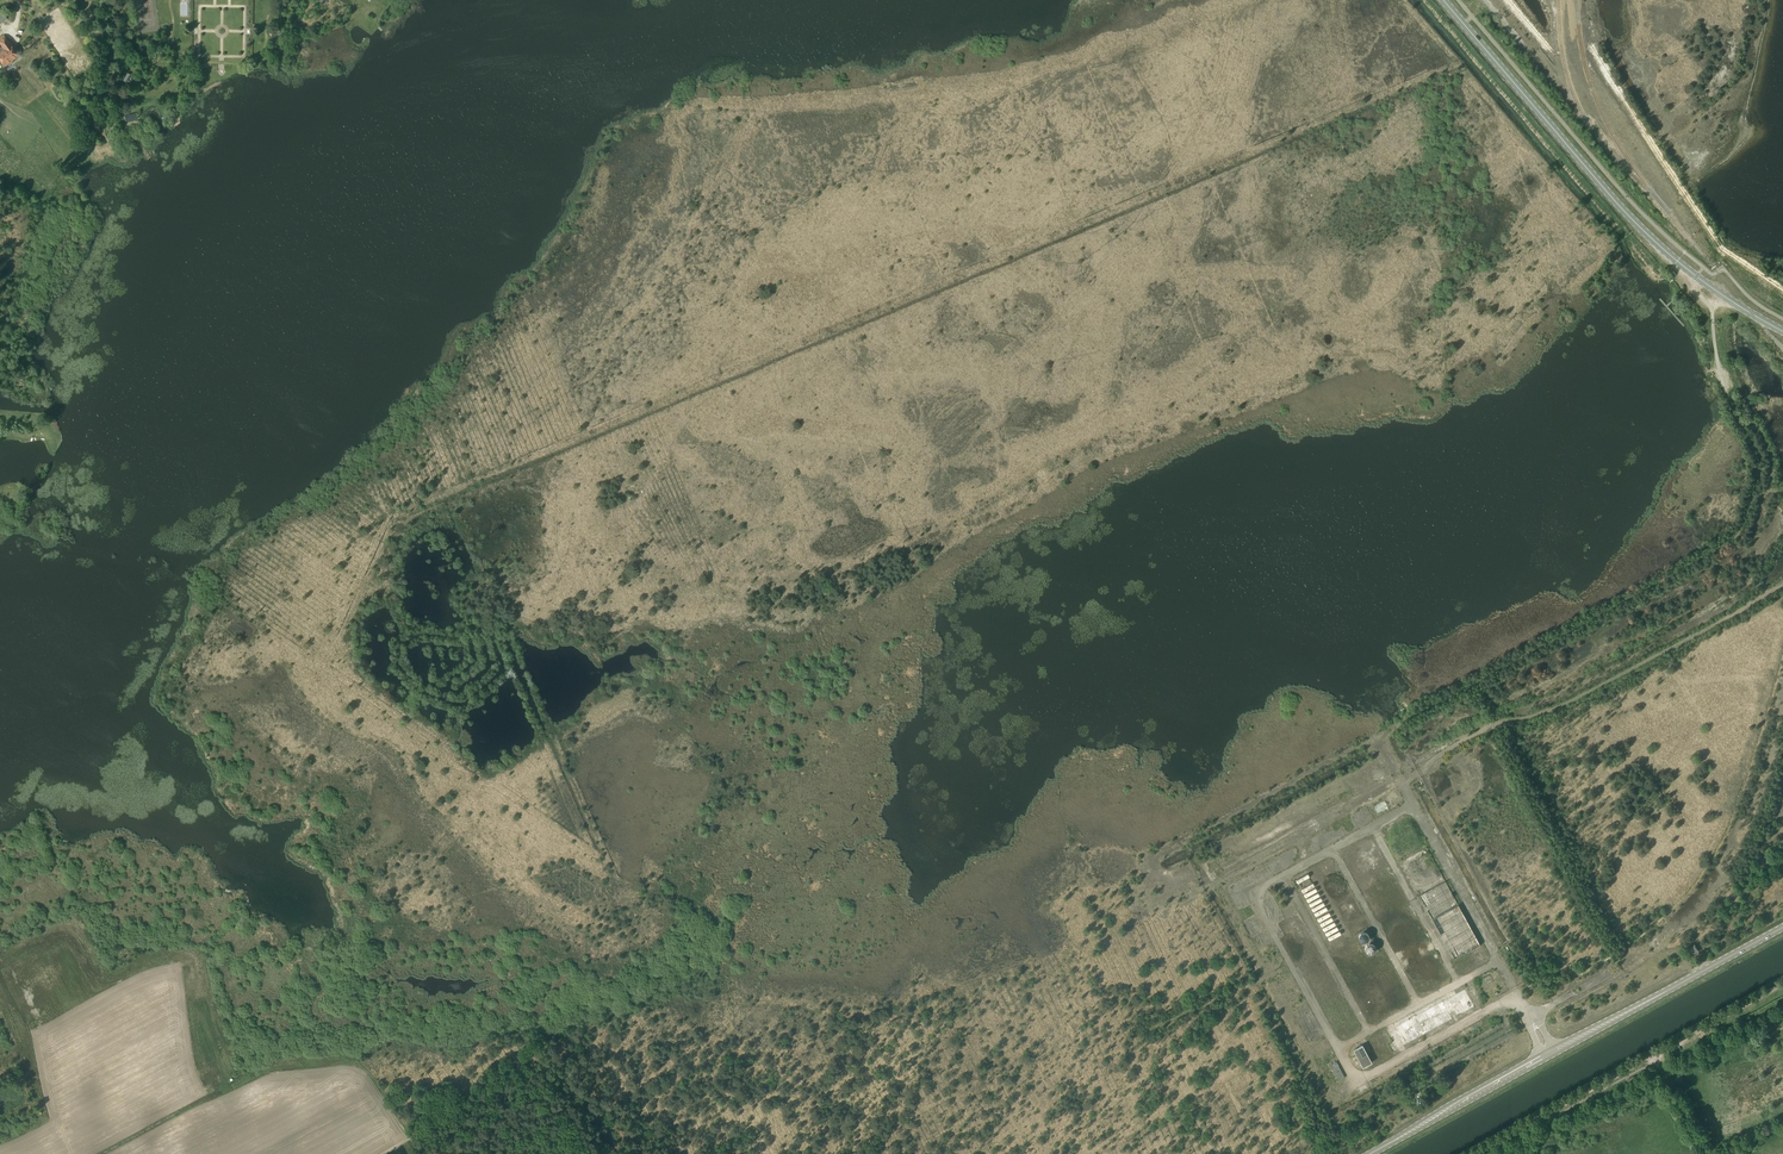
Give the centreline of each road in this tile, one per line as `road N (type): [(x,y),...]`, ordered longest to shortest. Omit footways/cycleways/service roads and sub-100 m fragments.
road 1 (tertiary): [(1782,331),(1697,276),(1636,225),(1440,0)]
road 2 (track): [(1782,585),(1565,707),(1473,737),(1406,785)]
road 3 (secondary): [(1552,1051),(1782,927)]
road 4 (track): [(1470,1153),(1650,1057)]
road 5 (secondary): [(1368,1153),(1543,1055)]
road 6 (unclassified): [(1650,1057),(1782,984)]

